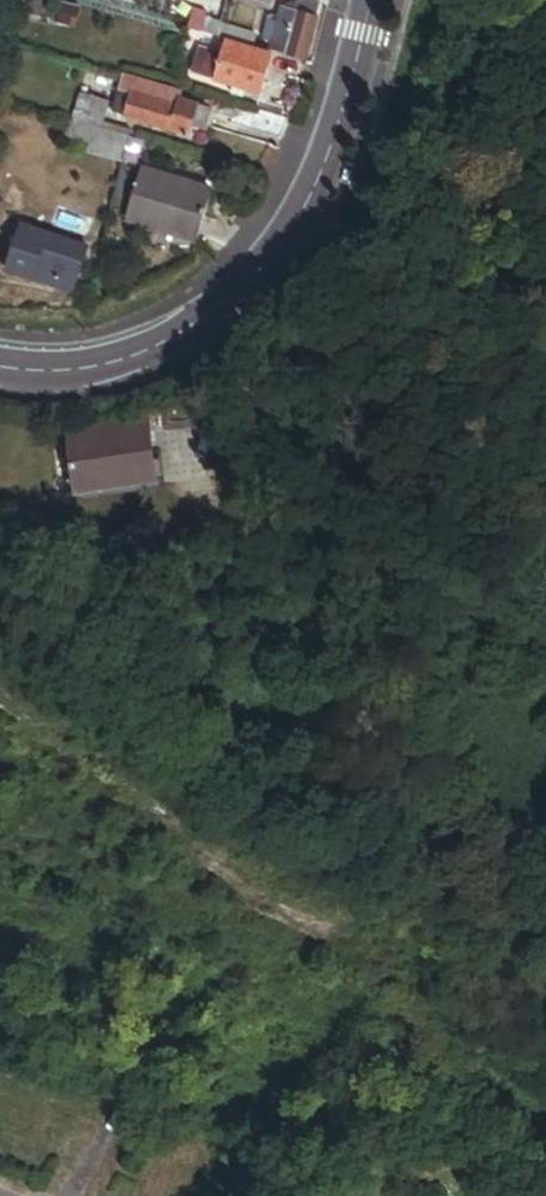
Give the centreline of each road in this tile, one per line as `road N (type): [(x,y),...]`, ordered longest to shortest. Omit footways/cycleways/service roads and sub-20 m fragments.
road 1 (tertiary): [(0,356),(31,365),(145,348),(226,302),(276,251),(341,126),(374,0)]

